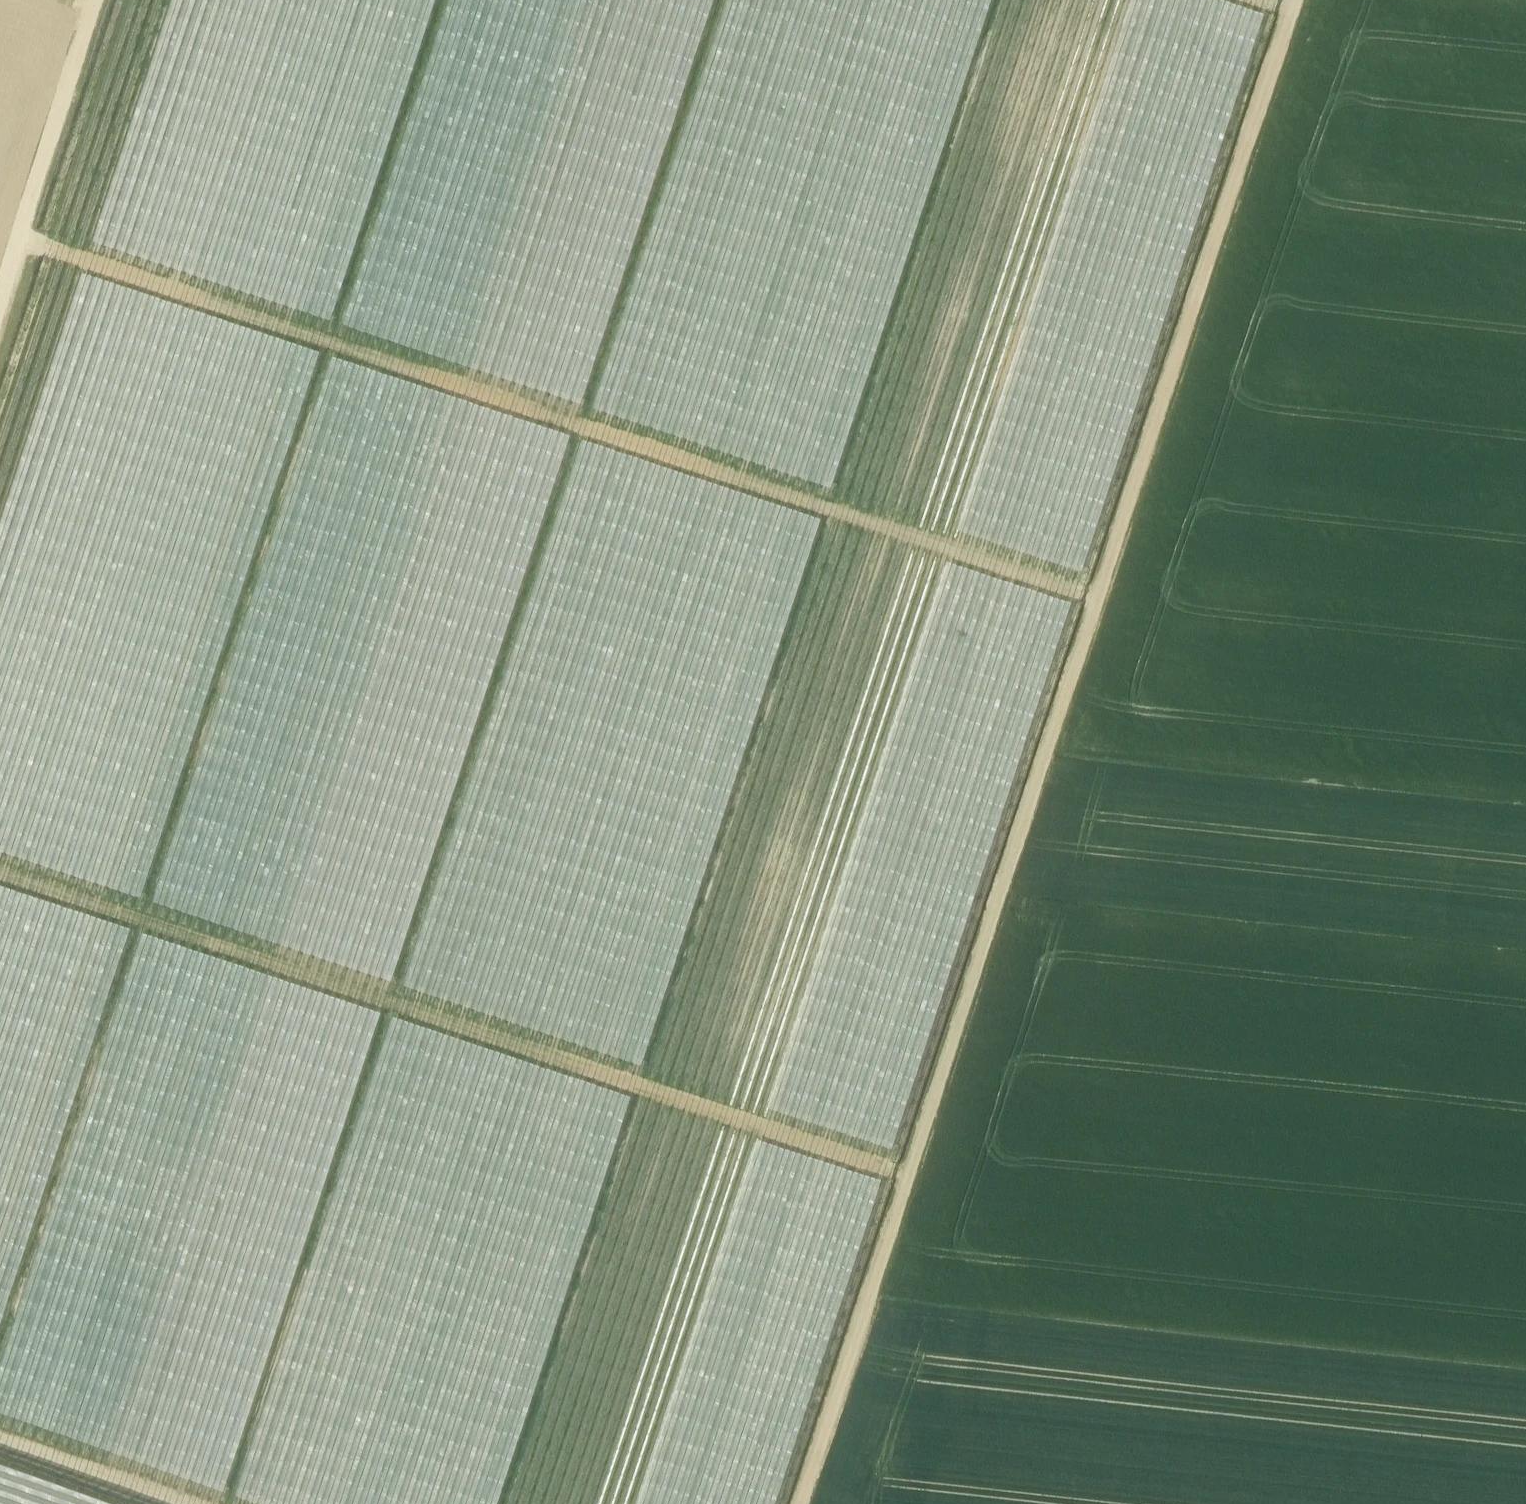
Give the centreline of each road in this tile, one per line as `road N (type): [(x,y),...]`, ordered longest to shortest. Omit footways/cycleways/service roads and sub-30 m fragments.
road 1 (track): [(800,1503),(1294,0)]
road 2 (track): [(94,0),(0,317)]

